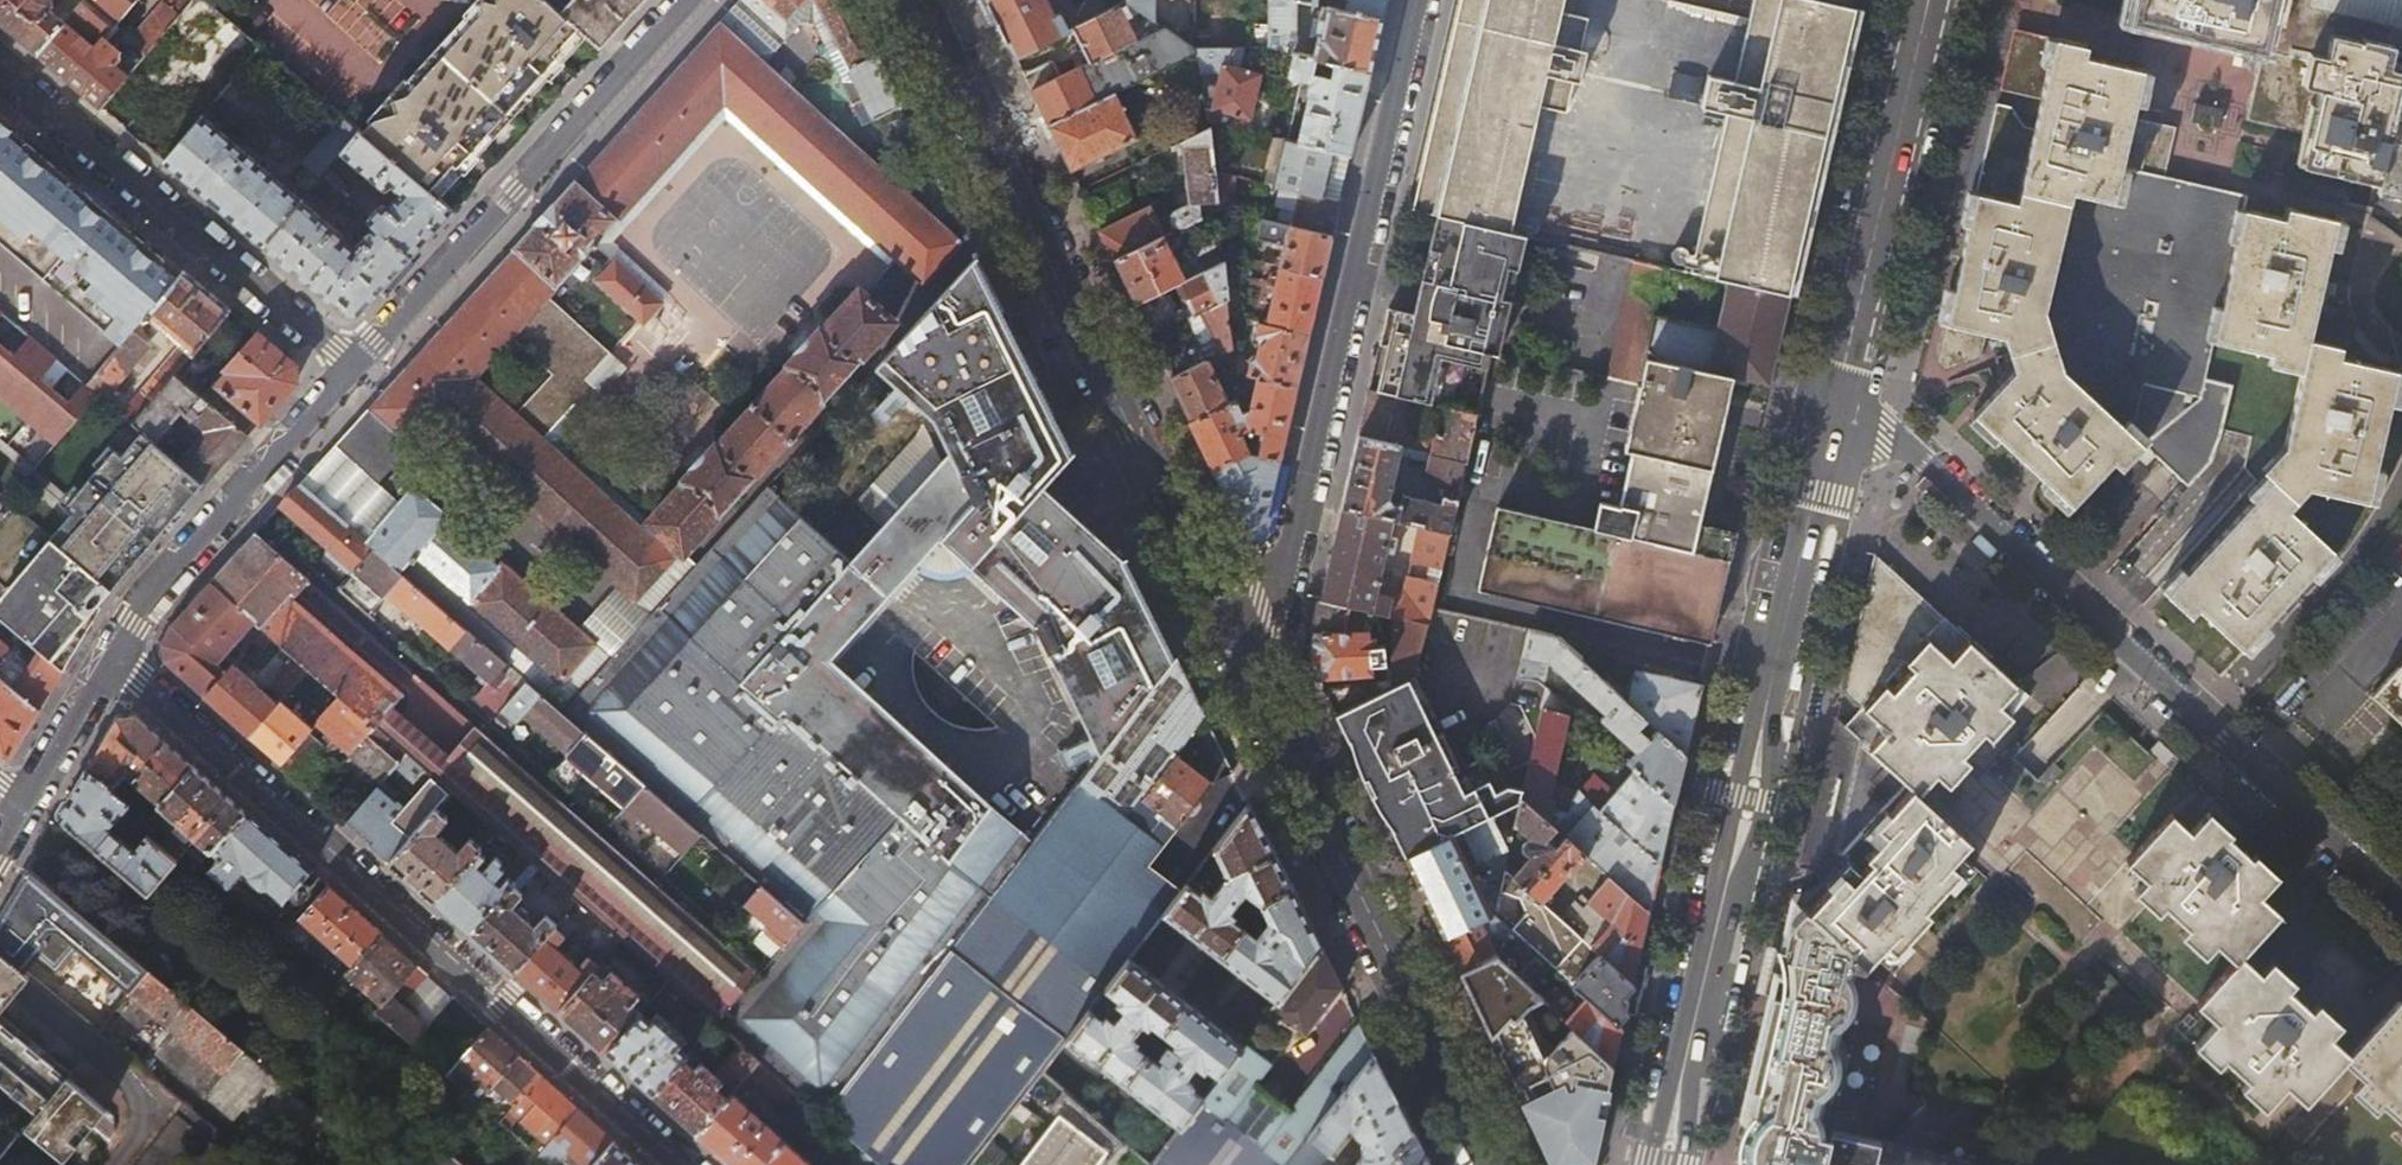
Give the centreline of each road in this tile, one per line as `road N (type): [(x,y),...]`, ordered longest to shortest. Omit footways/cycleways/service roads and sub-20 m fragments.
road 1 (primary): [(1835,411),(1661,1164)]
road 2 (residential): [(117,656),(691,1164)]
road 3 (residential): [(1835,411),(1925,465),(2401,906)]
road 4 (tertiary): [(926,0),(1260,650)]
road 5 (residential): [(1260,650),(1425,0)]
road 6 (tertiary): [(1260,650),(1498,1164)]
road 7 (residential): [(360,383),(697,0)]
road 8 (residential): [(0,74),(360,383)]
road 9 (primary): [(1930,0),(1835,411)]
road 10 (residential): [(117,656),(239,508),(360,383)]
road 11 (residential): [(27,801),(102,682)]
road 12 (residential): [(102,682),(0,597)]

